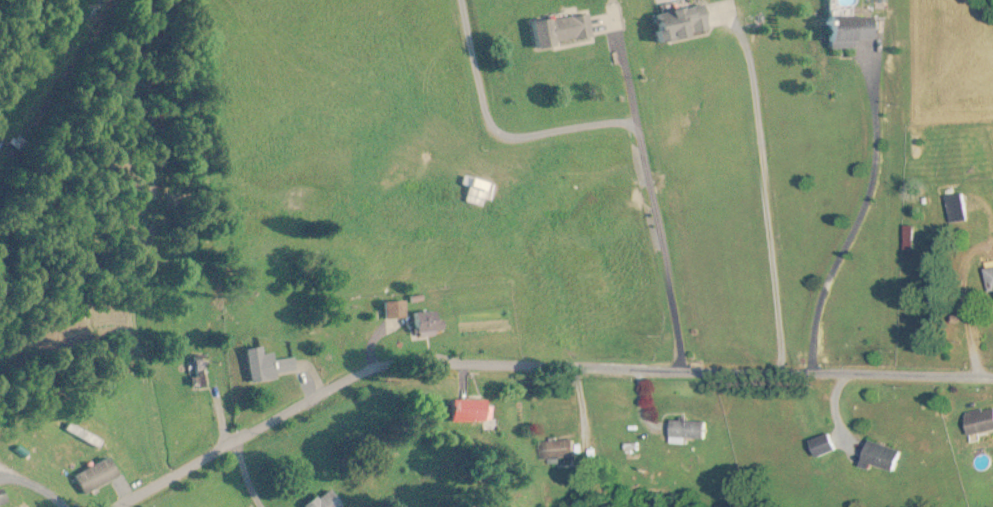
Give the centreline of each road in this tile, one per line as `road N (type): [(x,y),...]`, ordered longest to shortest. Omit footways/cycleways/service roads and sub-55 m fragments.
road 1 (residential): [(115,506),(344,380),(409,363),(992,380)]

